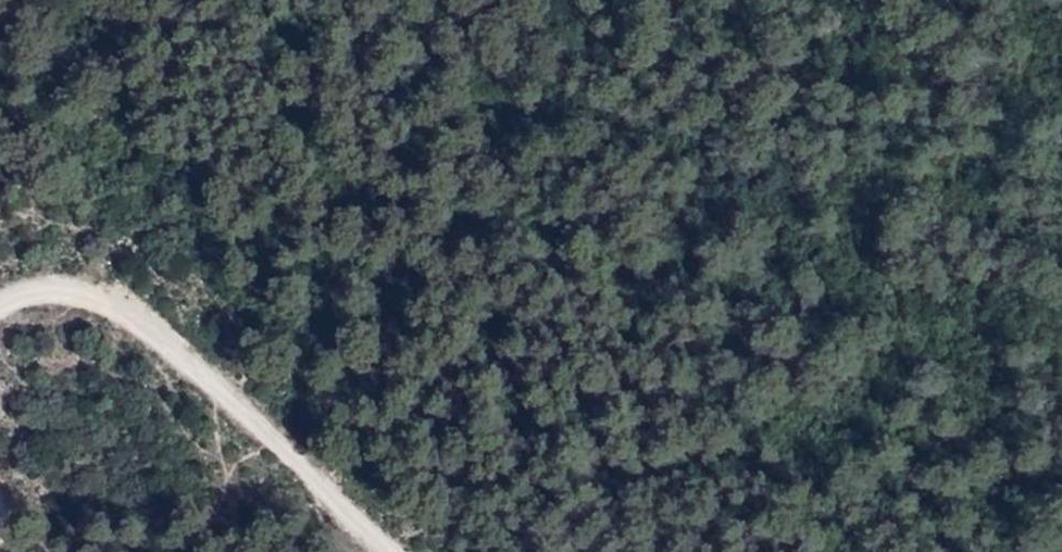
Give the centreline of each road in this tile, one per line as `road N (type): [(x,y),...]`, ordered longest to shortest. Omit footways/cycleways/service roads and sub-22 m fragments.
road 1 (unclassified): [(393,551),(216,385),(94,295),(15,289),(0,299)]

